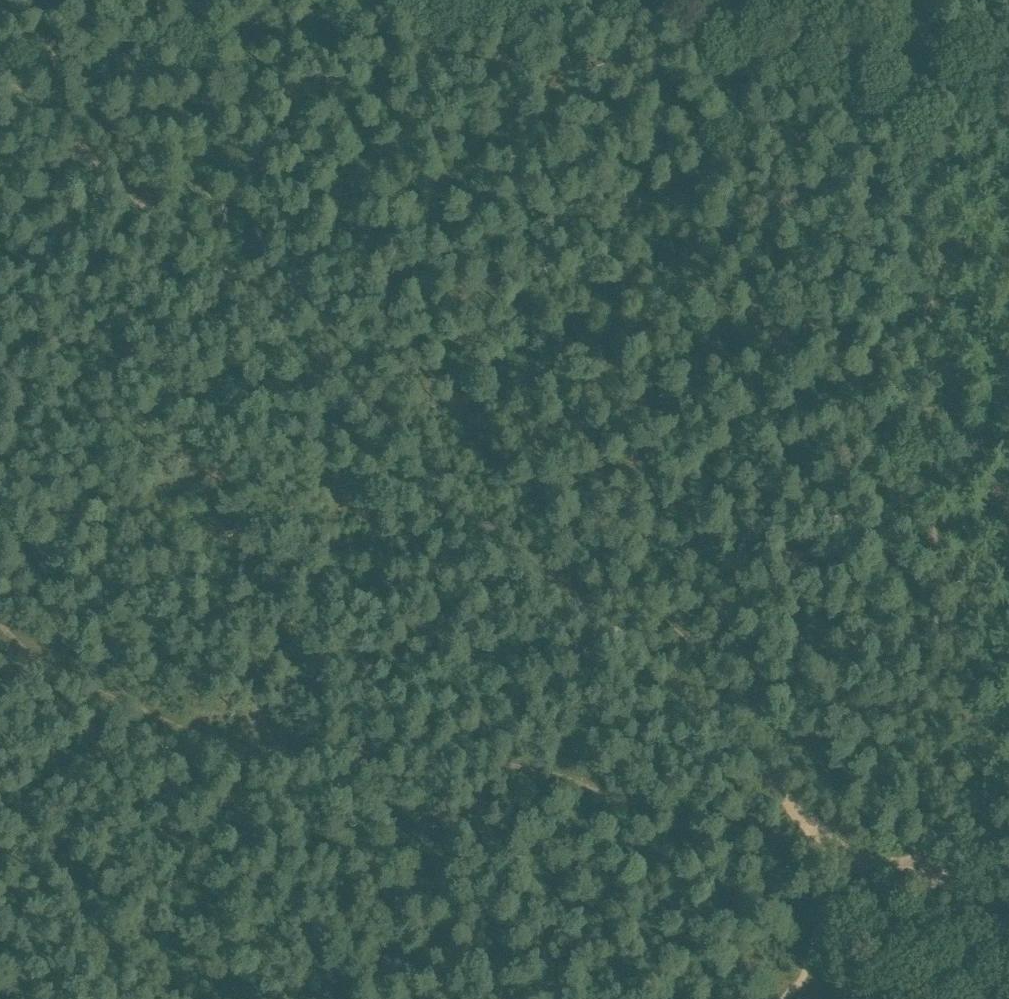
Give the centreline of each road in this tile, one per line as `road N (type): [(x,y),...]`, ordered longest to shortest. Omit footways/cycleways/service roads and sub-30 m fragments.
road 1 (track): [(44,660),(175,727),(244,751),(530,768),(850,862)]
road 2 (track): [(929,375),(935,898)]
road 3 (track): [(923,123),(815,47),(756,28),(687,35),(455,0)]
road 4 (track): [(923,123),(929,375)]
road 5 (track): [(1008,933),(850,862)]
road 6 (track): [(1008,516),(970,460),(929,375)]
road 7 (track): [(850,862),(775,998)]
road 8 (track): [(920,0),(923,123)]

